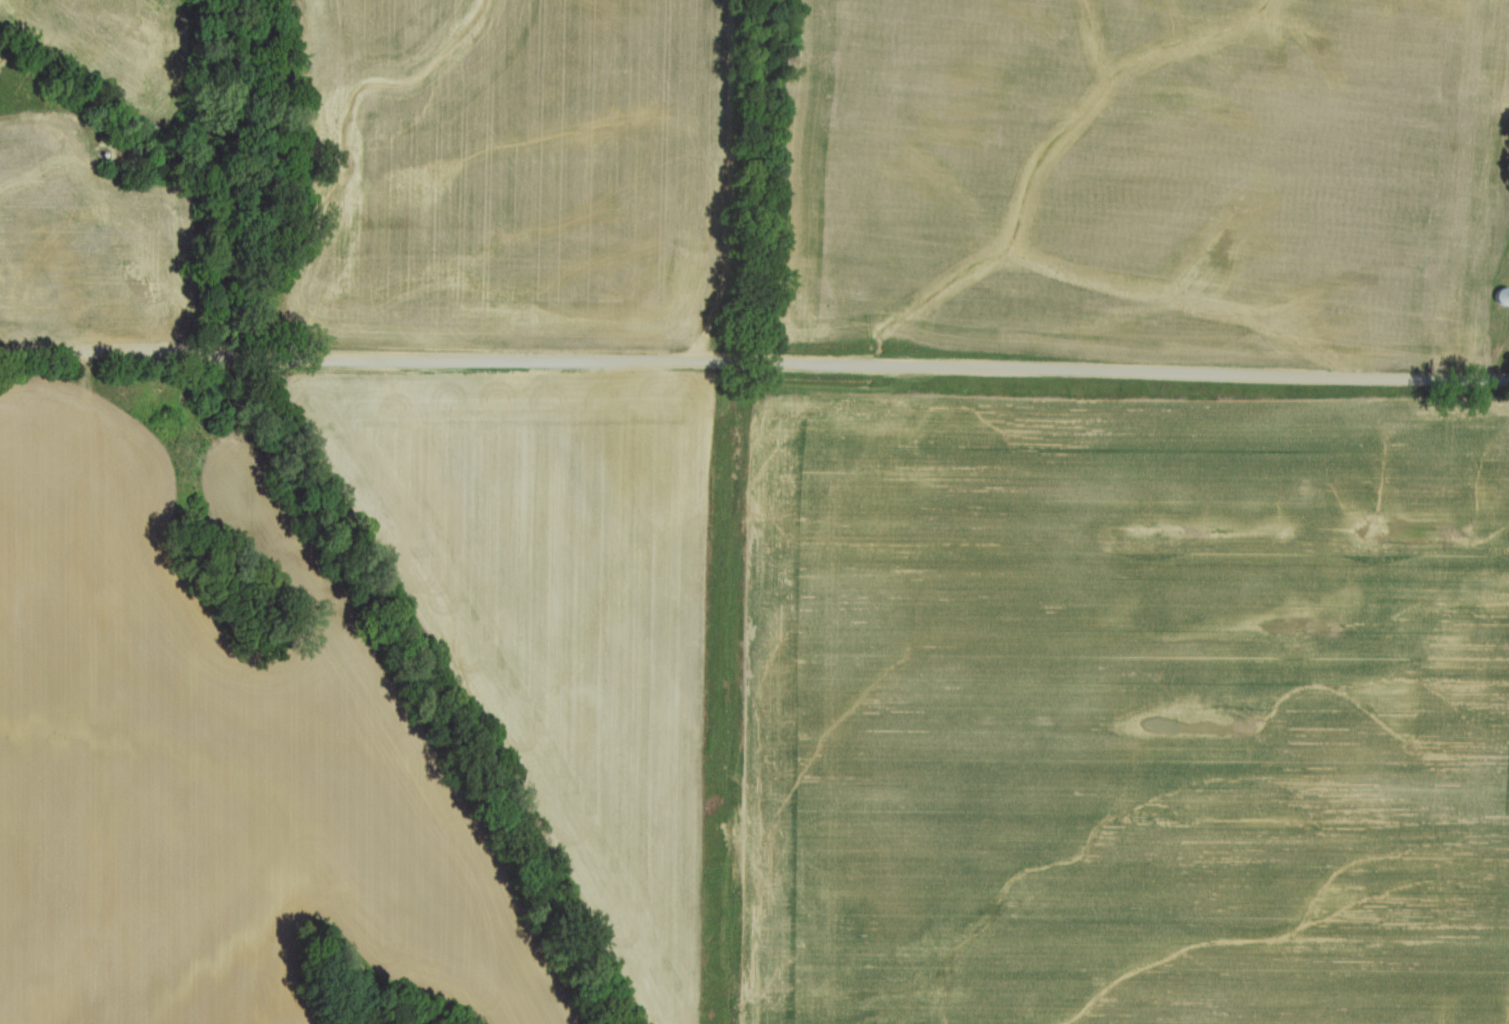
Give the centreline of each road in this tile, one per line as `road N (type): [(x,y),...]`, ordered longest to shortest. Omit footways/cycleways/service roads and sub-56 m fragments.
road 1 (residential): [(1508,382),(0,352)]

